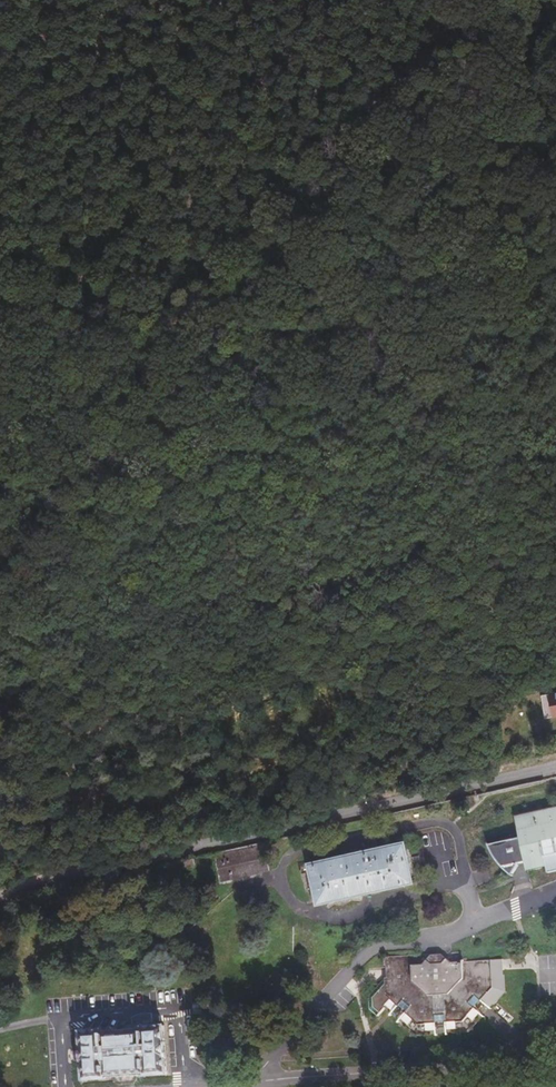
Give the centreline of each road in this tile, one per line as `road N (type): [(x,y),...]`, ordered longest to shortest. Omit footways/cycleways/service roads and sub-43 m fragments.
road 1 (residential): [(0,897),(555,768)]

